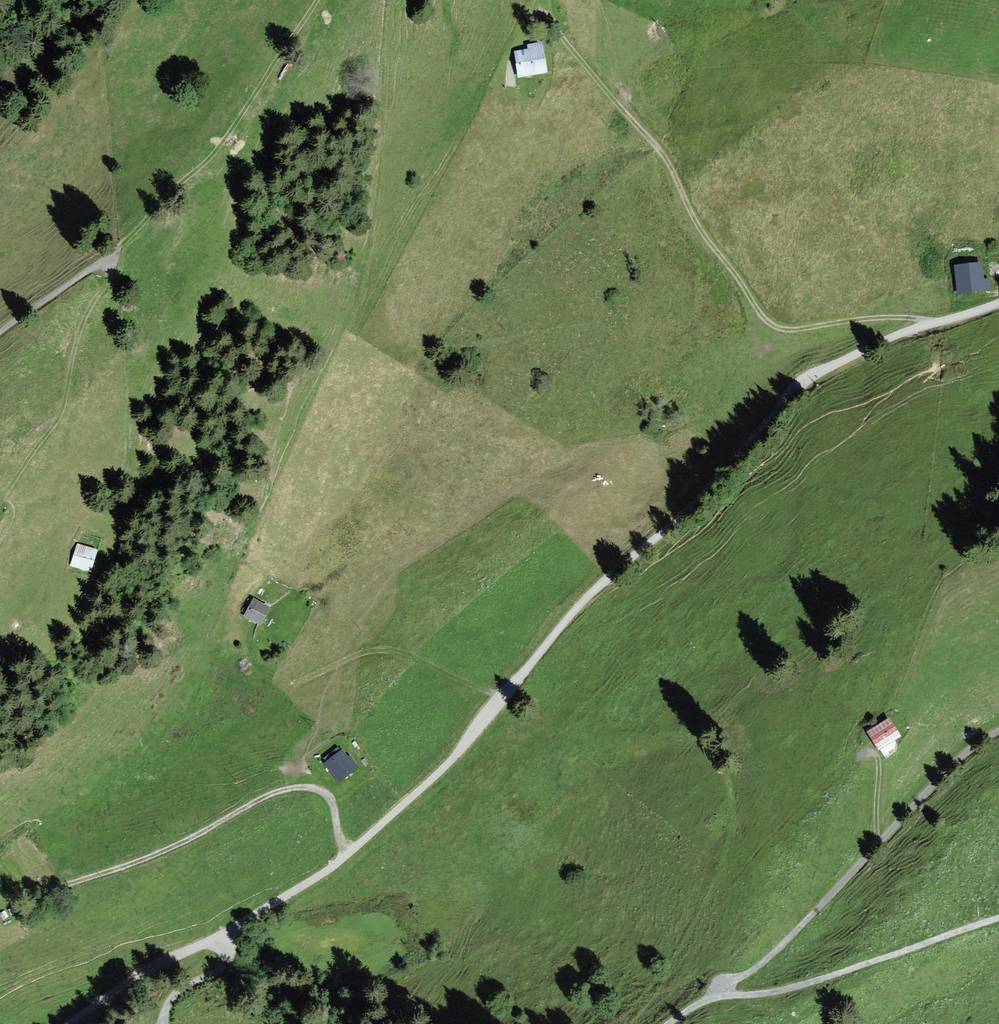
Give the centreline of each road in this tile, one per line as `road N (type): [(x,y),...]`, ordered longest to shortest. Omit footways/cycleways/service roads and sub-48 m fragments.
road 1 (unclassified): [(998,302),(880,343),(795,387),(688,507),(599,583),(445,768),(349,854),(221,935)]
road 2 (track): [(551,20),(667,155),(701,232),(765,317),(800,331),(877,320),(930,324)]
road 3 (track): [(0,895),(123,867),(298,788),(329,797),(349,854)]
road 4 (unclassified): [(718,992),(797,931),(938,780),(998,731)]
road 5 (track): [(317,0),(221,143),(108,262)]
road 6 (track): [(250,627),(255,662),(292,682),(382,651),(502,699)]
road 7 (unclassified): [(718,992),(780,991),(998,919)]
road 8 (track): [(0,504),(59,418),(83,323),(111,277),(108,262)]
road 9 (unclassified): [(221,935),(143,973),(72,1023)]
road 10 (unclassified): [(0,332),(108,262)]
road 11 (unclassified): [(221,935),(227,963),(173,997),(166,1023)]

